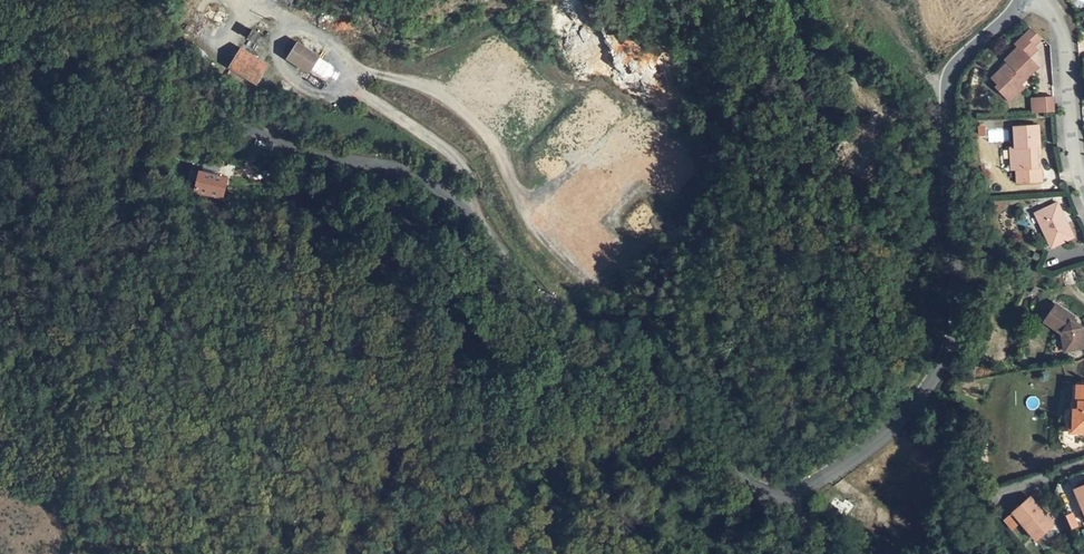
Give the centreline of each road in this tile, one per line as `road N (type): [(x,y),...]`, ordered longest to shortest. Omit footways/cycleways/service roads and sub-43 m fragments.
road 1 (unclassified): [(827,477),(798,491),(768,490),(685,426),(428,180),(291,150),(26,0)]
road 2 (unclassified): [(1026,0),(956,73),(946,102),(956,305),(949,354),(900,424),(827,477)]
road 3 (unclassified): [(1031,0),(1058,30),(1083,180)]

